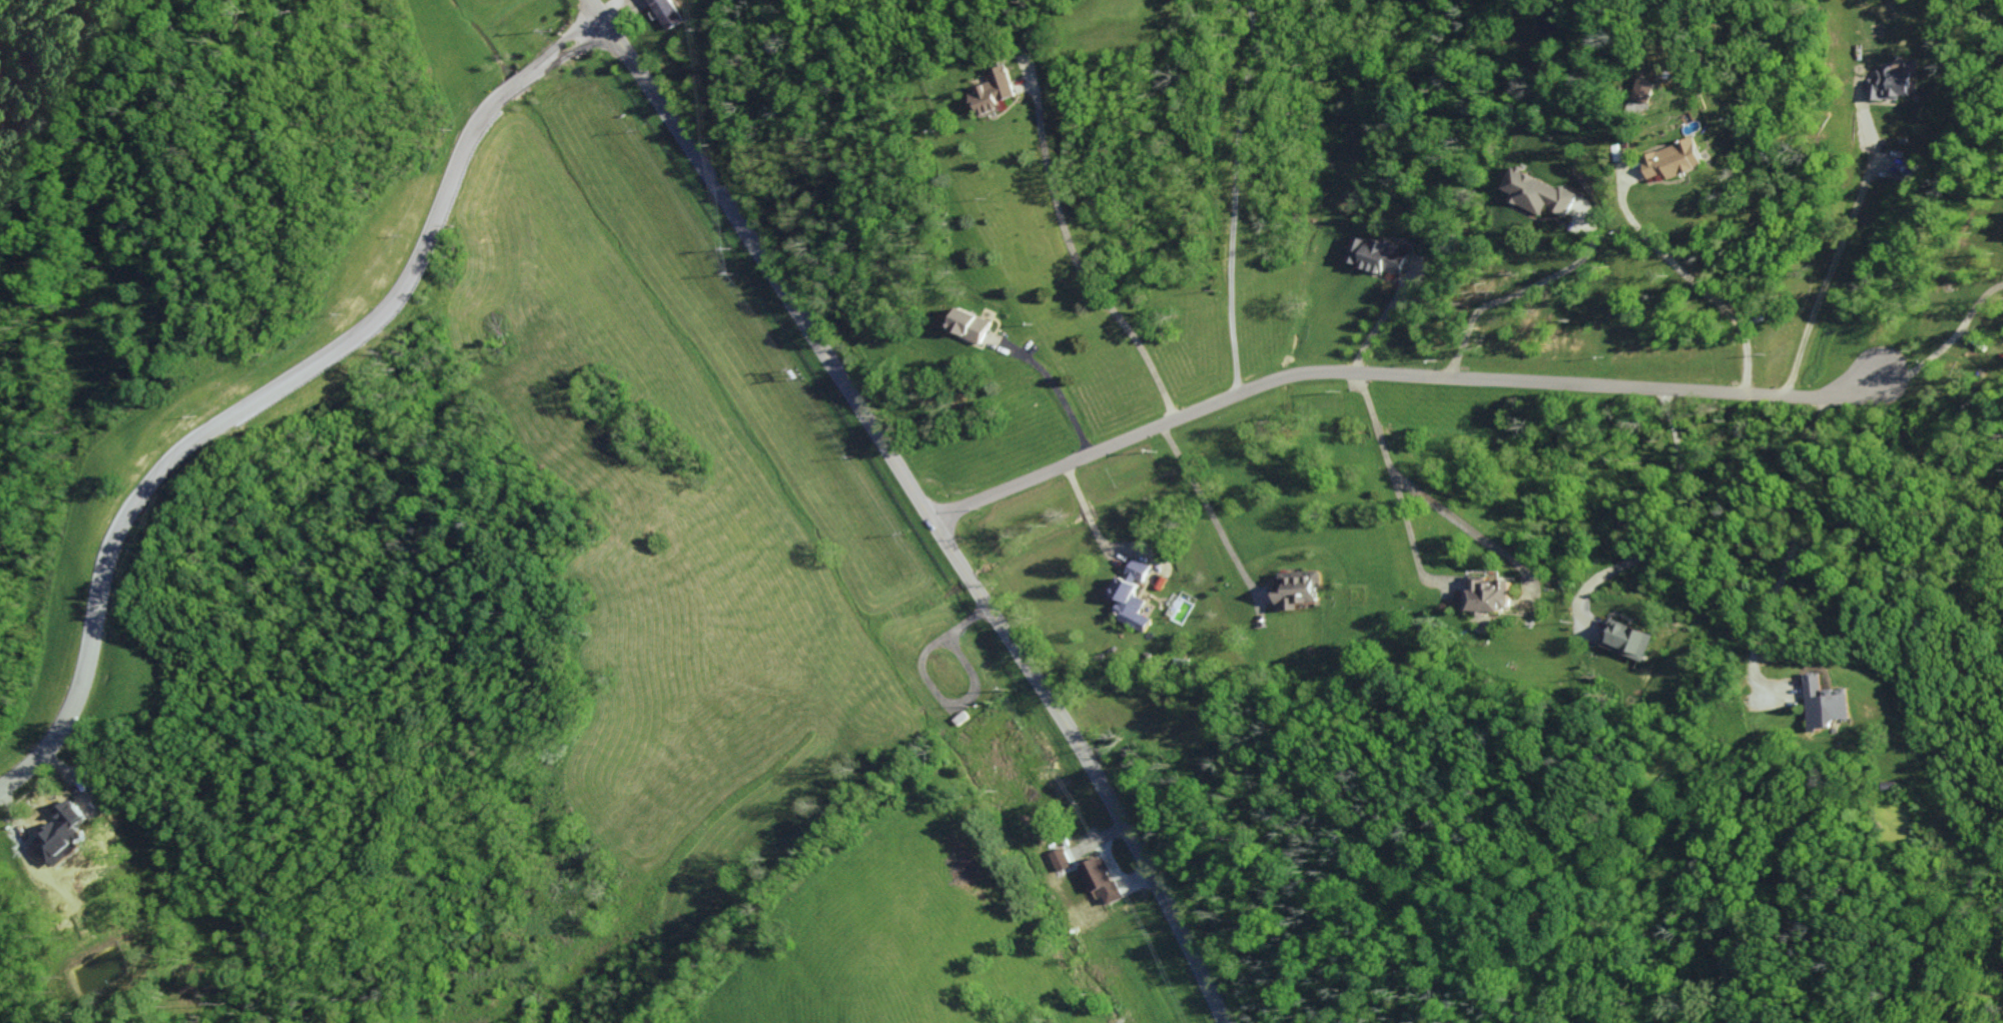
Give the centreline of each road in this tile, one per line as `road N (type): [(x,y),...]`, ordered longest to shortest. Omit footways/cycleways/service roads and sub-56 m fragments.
road 1 (primary): [(1222,1022),(1071,731),(589,0)]
road 2 (residential): [(0,795),(37,768),(75,716),(113,563),(146,497),(206,438),(342,354),(392,310),(489,120),(517,89),(607,27)]
road 3 (residential): [(932,519),(1312,363),(1827,395),(1877,375)]

